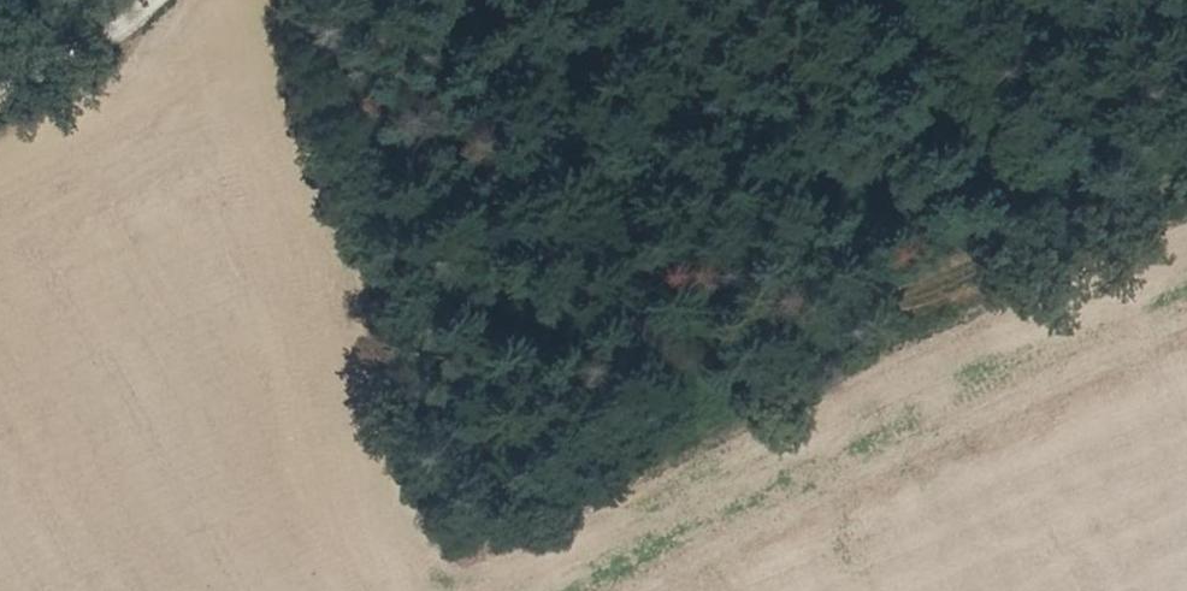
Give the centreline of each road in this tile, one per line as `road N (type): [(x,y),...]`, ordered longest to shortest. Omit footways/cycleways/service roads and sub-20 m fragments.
road 1 (track): [(152,0),(87,51),(0,95)]

